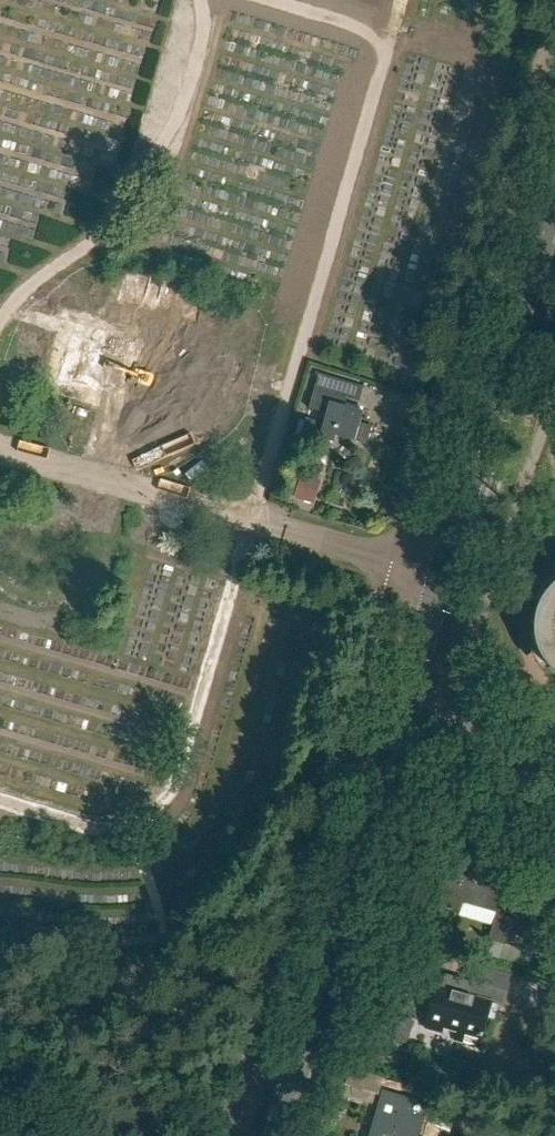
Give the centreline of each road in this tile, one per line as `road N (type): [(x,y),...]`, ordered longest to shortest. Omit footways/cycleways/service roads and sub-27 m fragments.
road 1 (residential): [(554,59),(236,1135)]
road 2 (secondary): [(403,709),(554,194)]
road 3 (secondary): [(277,1135),(403,709)]
road 4 (residential): [(554,807),(467,735),(403,709)]

